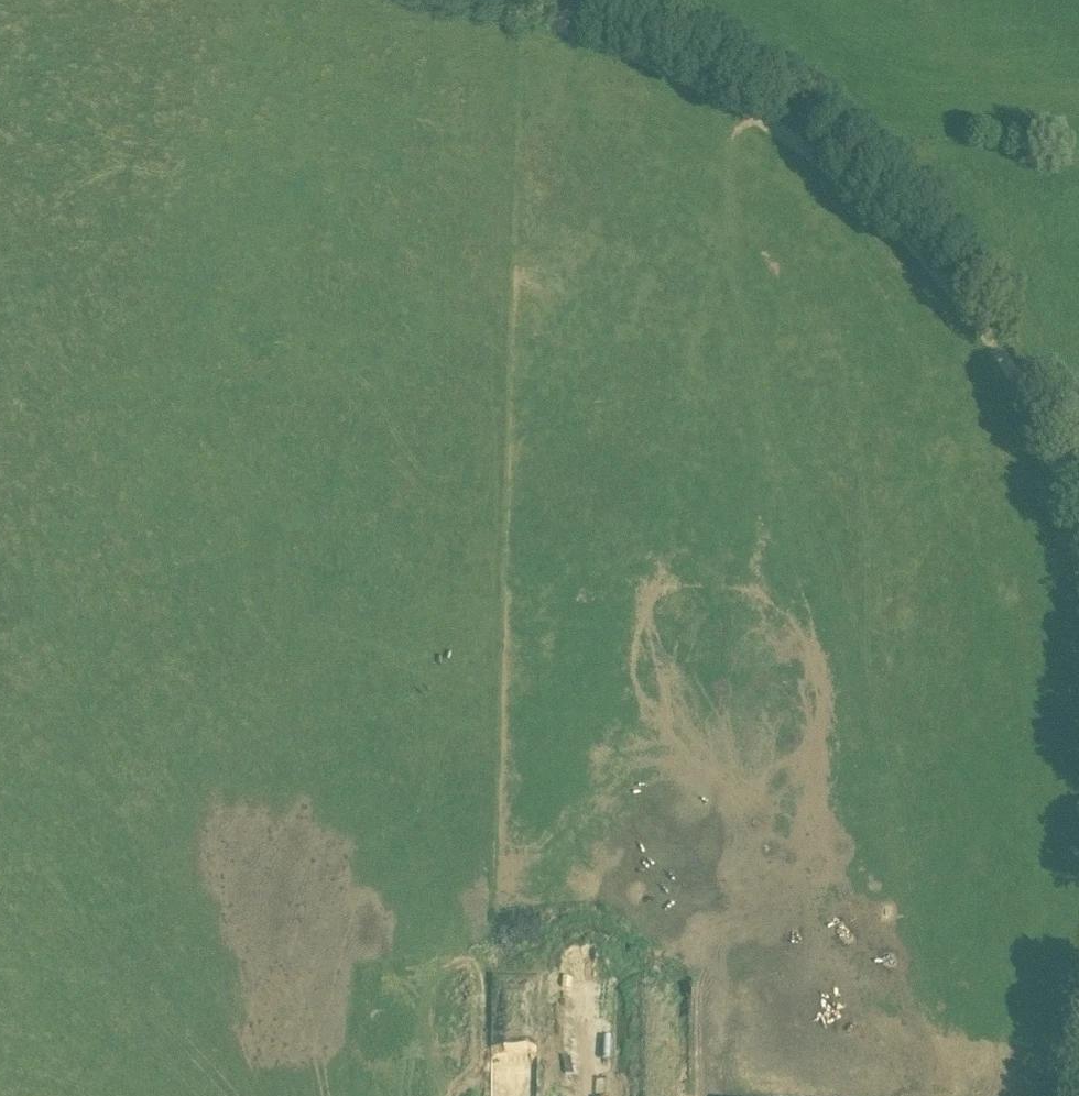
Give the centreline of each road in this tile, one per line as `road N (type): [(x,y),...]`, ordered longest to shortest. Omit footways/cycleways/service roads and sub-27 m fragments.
road 1 (unclassified): [(1078,531),(1010,355),(952,273),(830,161),(648,56),(479,0)]

